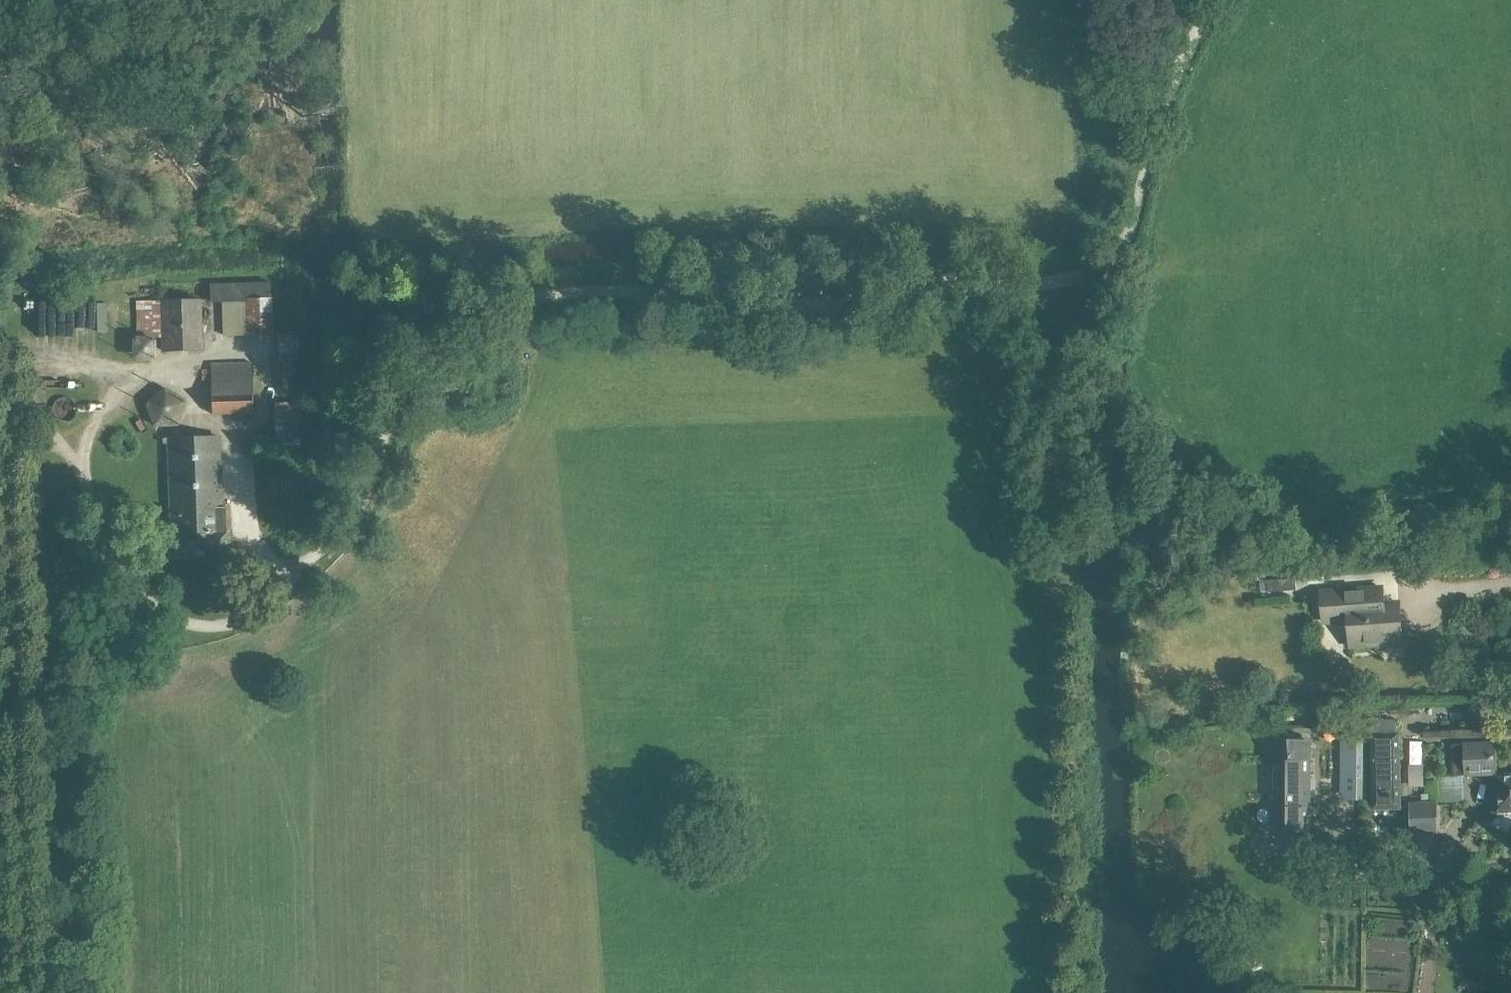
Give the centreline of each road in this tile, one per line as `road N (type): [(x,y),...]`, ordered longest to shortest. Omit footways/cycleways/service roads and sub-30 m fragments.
road 1 (track): [(86,482),(121,555),(163,609),(191,623),(235,621),(290,585),(355,514),(411,363),(433,323),(467,307),(570,288),(784,304),(930,283),(1057,280),(1100,268),(1119,252),(1141,203),(1190,37),(1220,0)]
road 2 (track): [(33,992),(4,452)]
road 3 (track): [(1057,280),(1054,576)]
road 4 (track): [(139,381),(0,343)]

